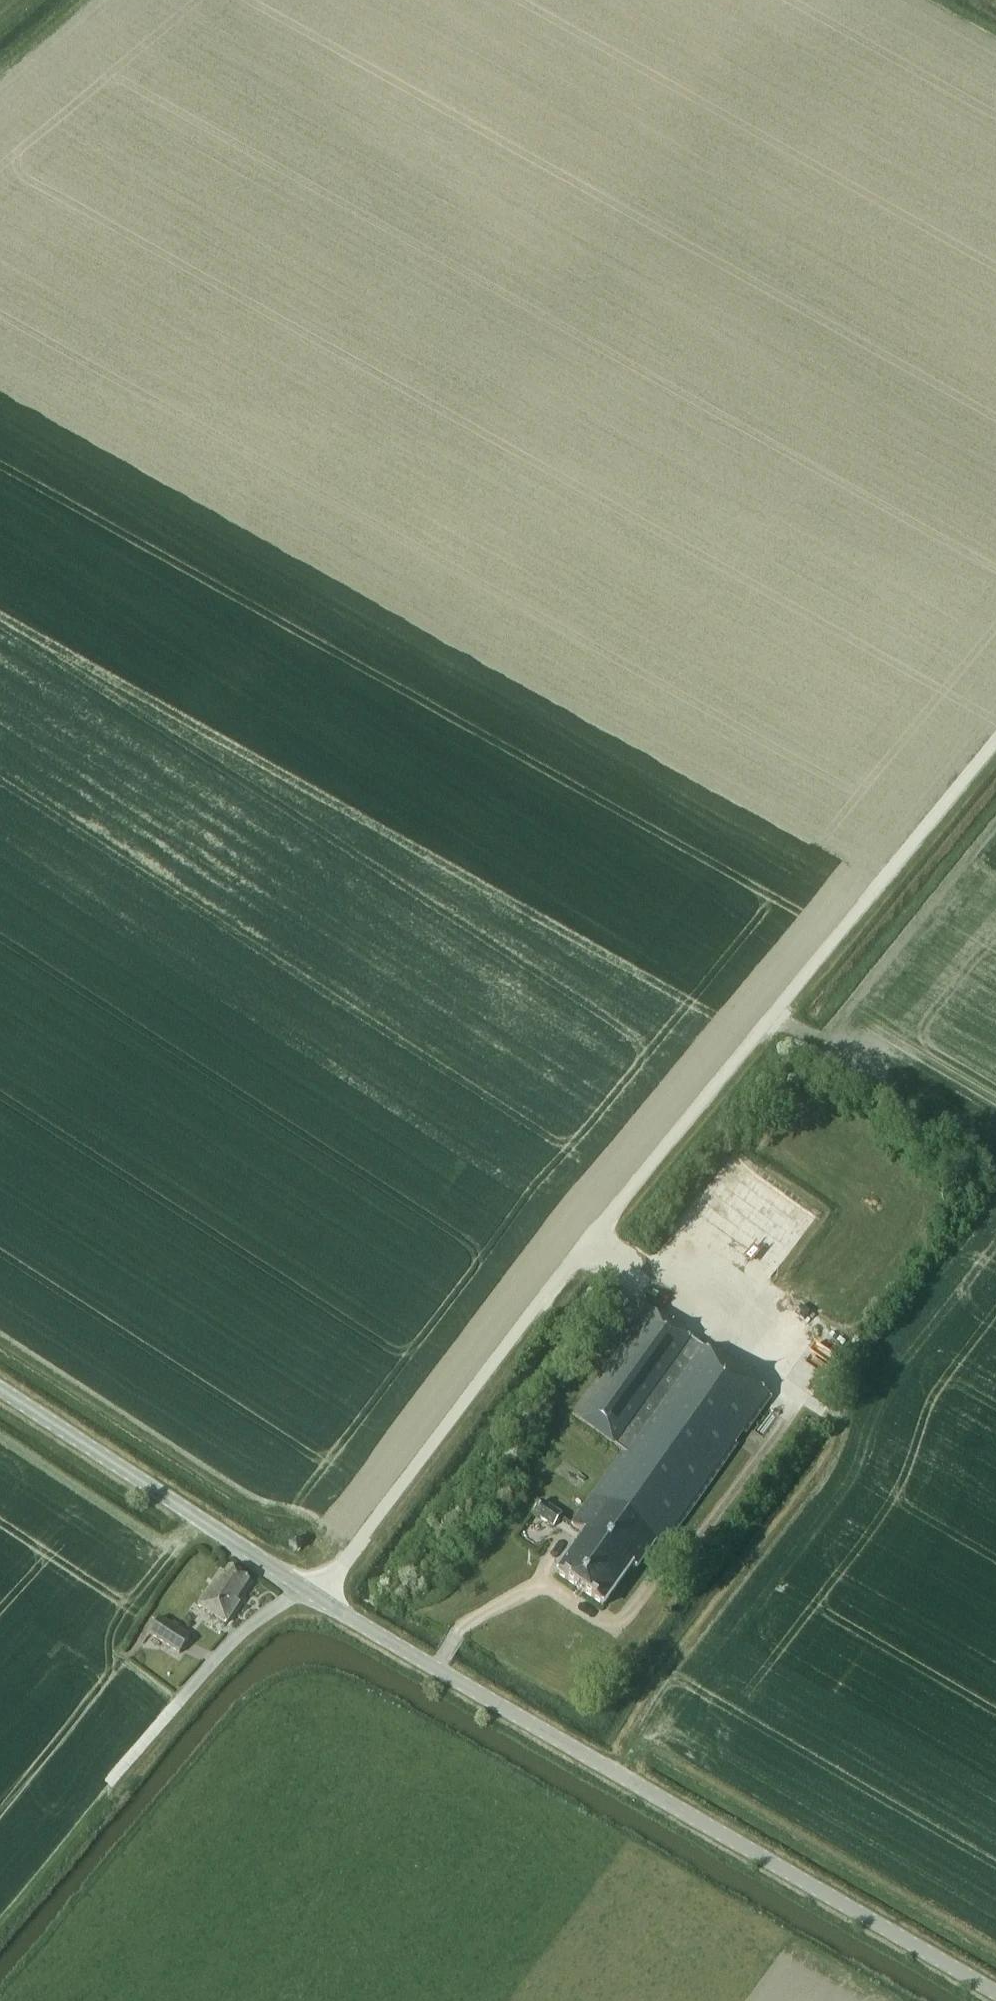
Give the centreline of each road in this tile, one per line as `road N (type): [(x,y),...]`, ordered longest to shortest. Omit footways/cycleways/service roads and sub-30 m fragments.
road 1 (tertiary): [(995,1993),(299,1588),(0,1393)]

